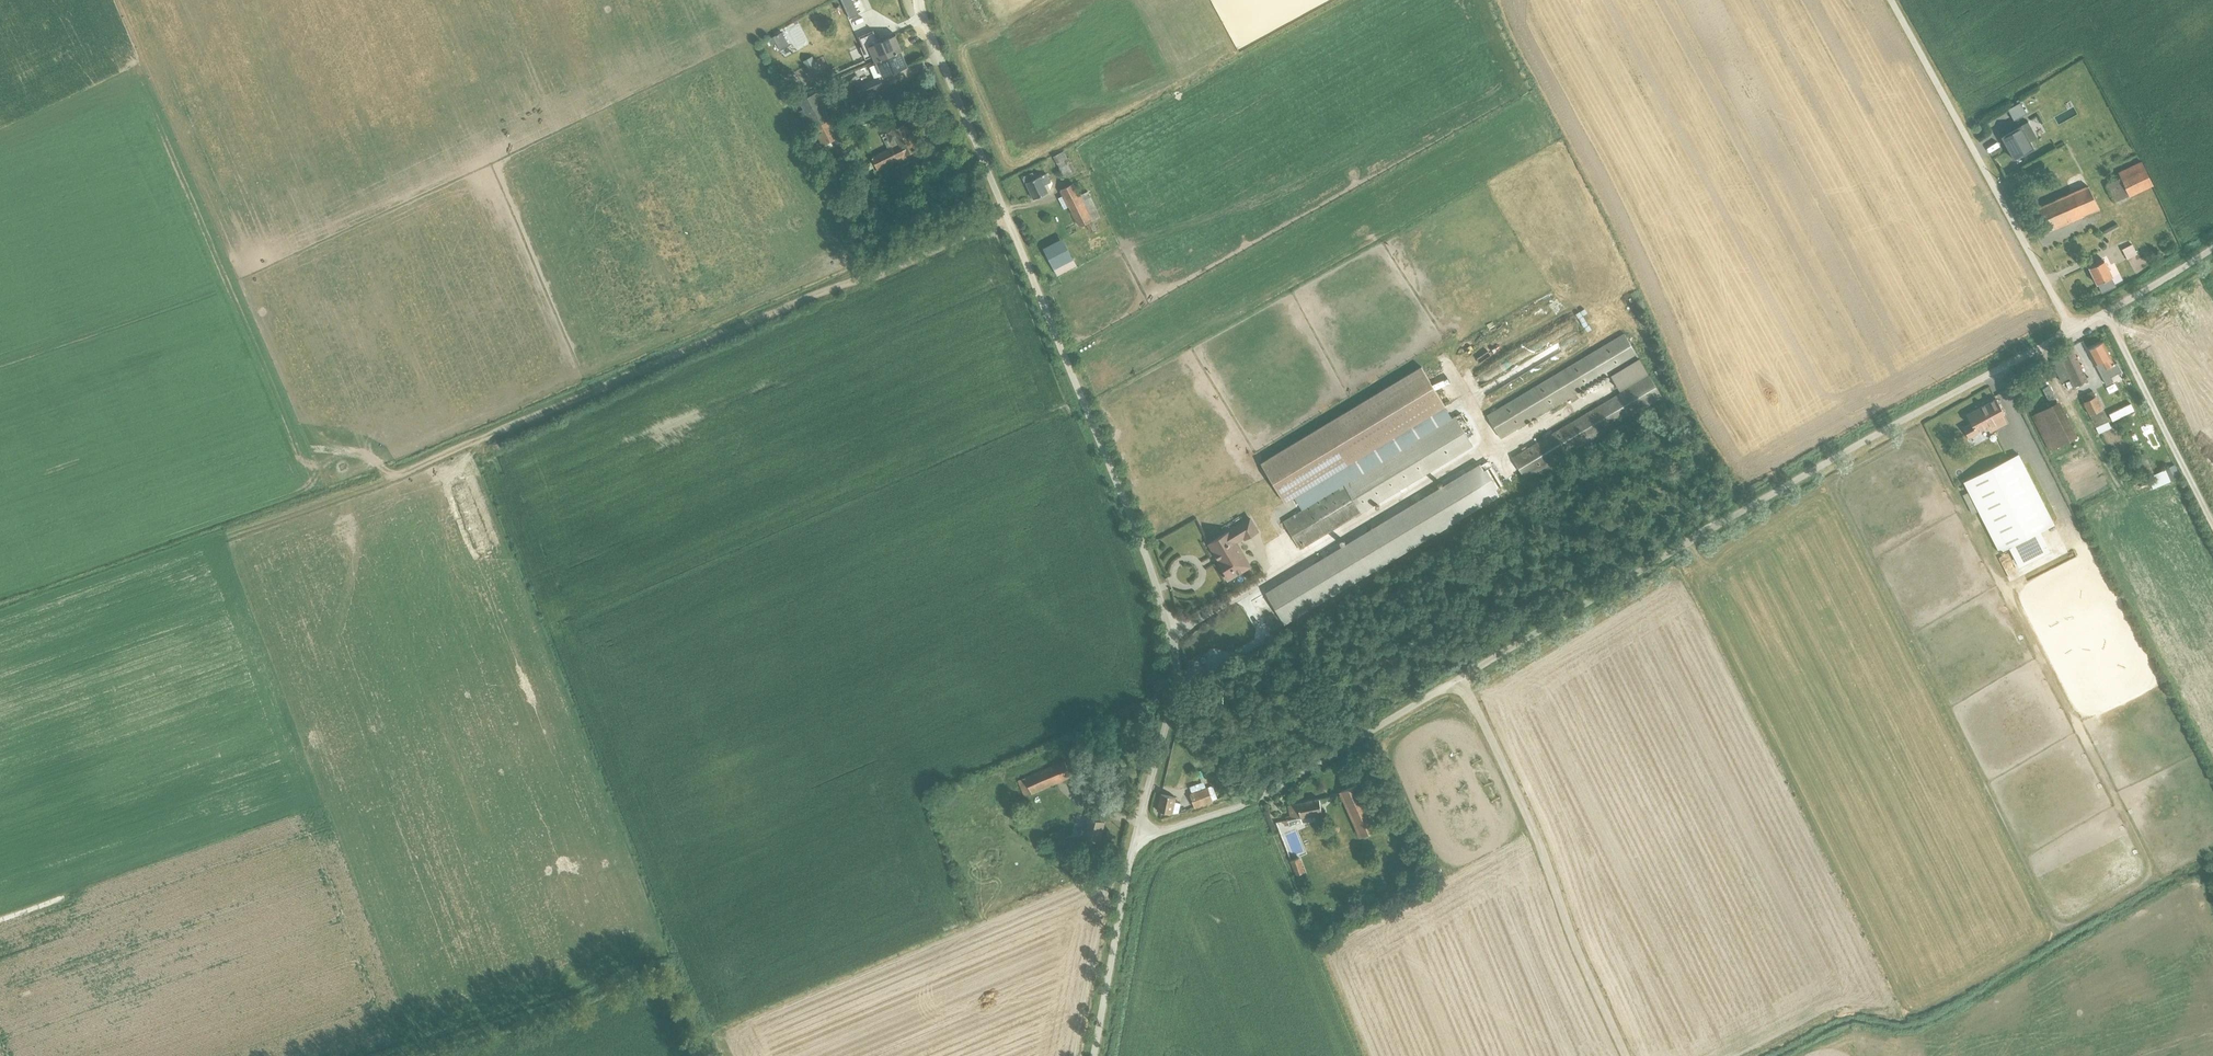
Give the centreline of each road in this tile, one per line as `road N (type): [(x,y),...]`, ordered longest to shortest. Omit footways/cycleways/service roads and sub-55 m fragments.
road 1 (unclassified): [(2077,330),(1710,528),(1250,800),(1139,836)]
road 2 (unclassified): [(922,0),(921,18),(1128,502),(1172,636),(1174,693),(1139,836)]
road 3 (unclassified): [(2077,330),(1896,0)]
road 4 (unclassified): [(1139,836),(1096,1055)]
road 5 (unclassified): [(2212,251),(2077,330)]

